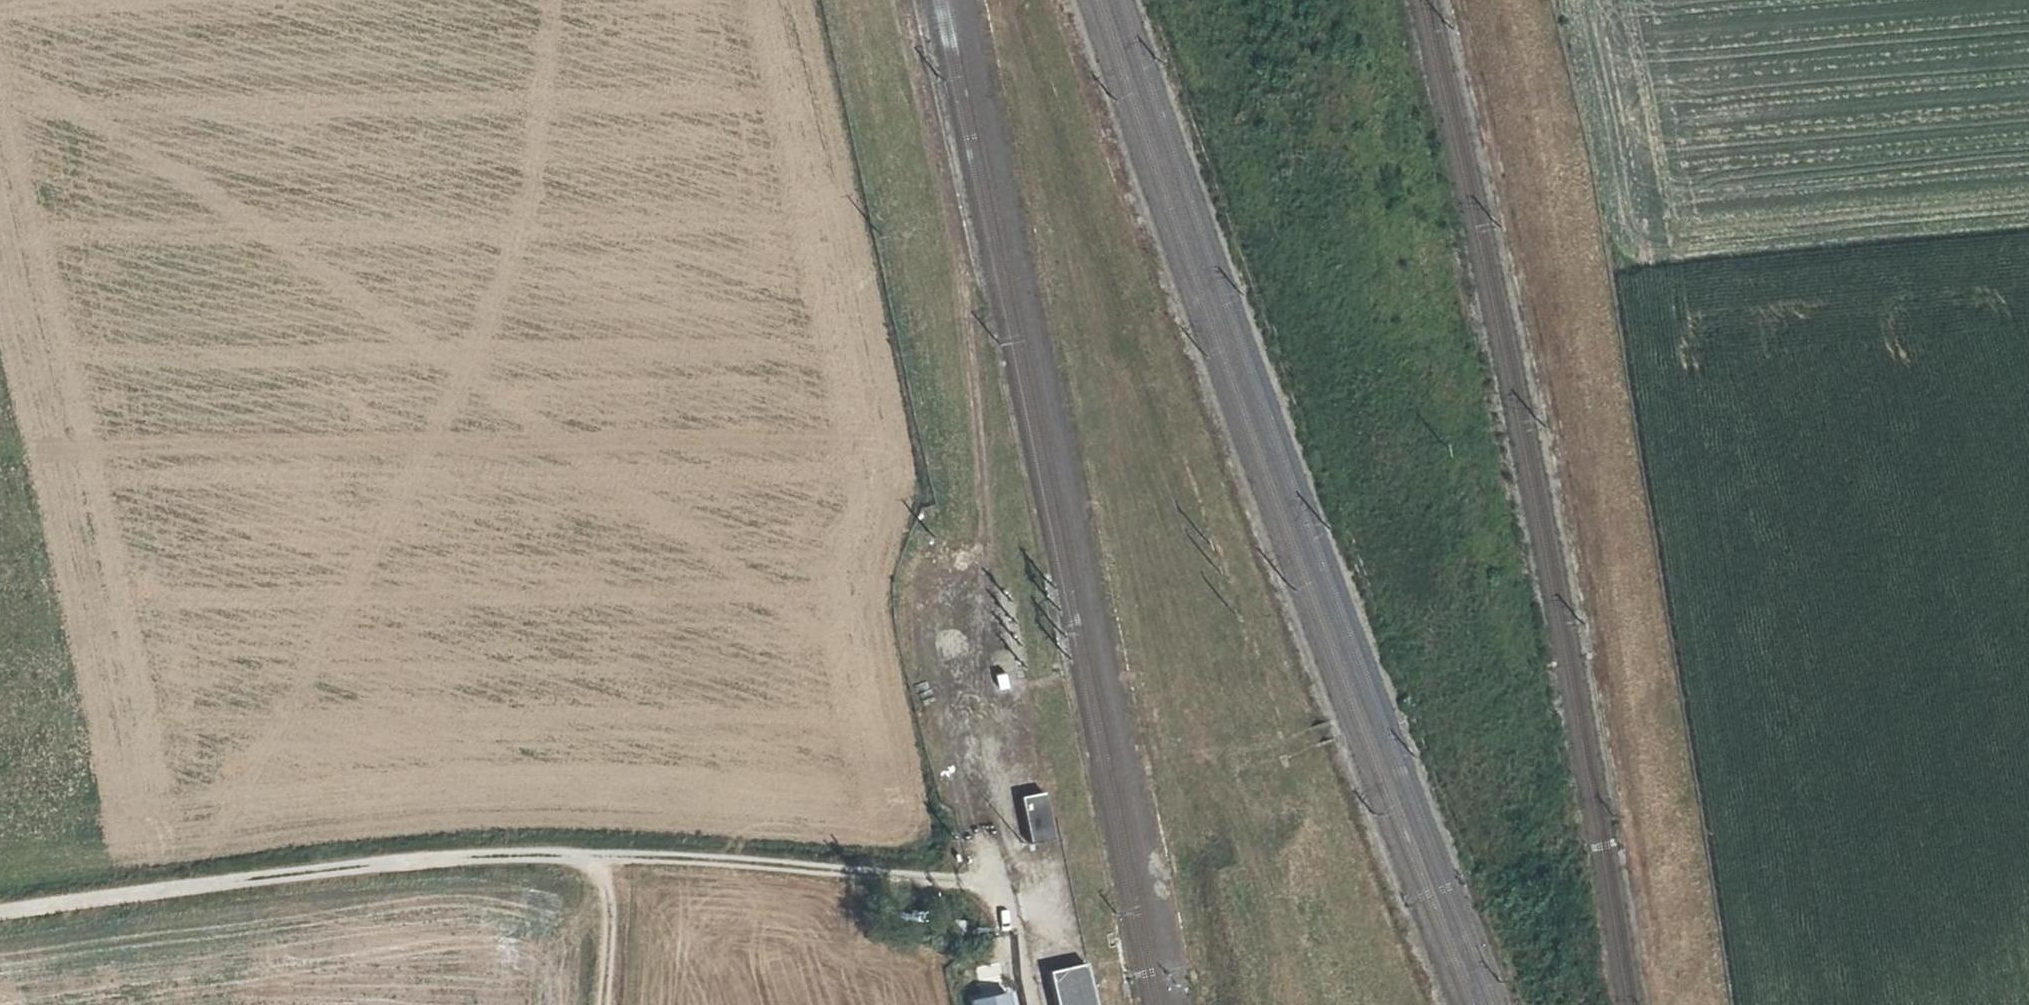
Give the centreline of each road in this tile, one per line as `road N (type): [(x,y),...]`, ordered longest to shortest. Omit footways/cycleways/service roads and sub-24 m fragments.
road 1 (track): [(0,915),(515,854),(946,879)]
road 2 (track): [(617,856),(604,1004)]

